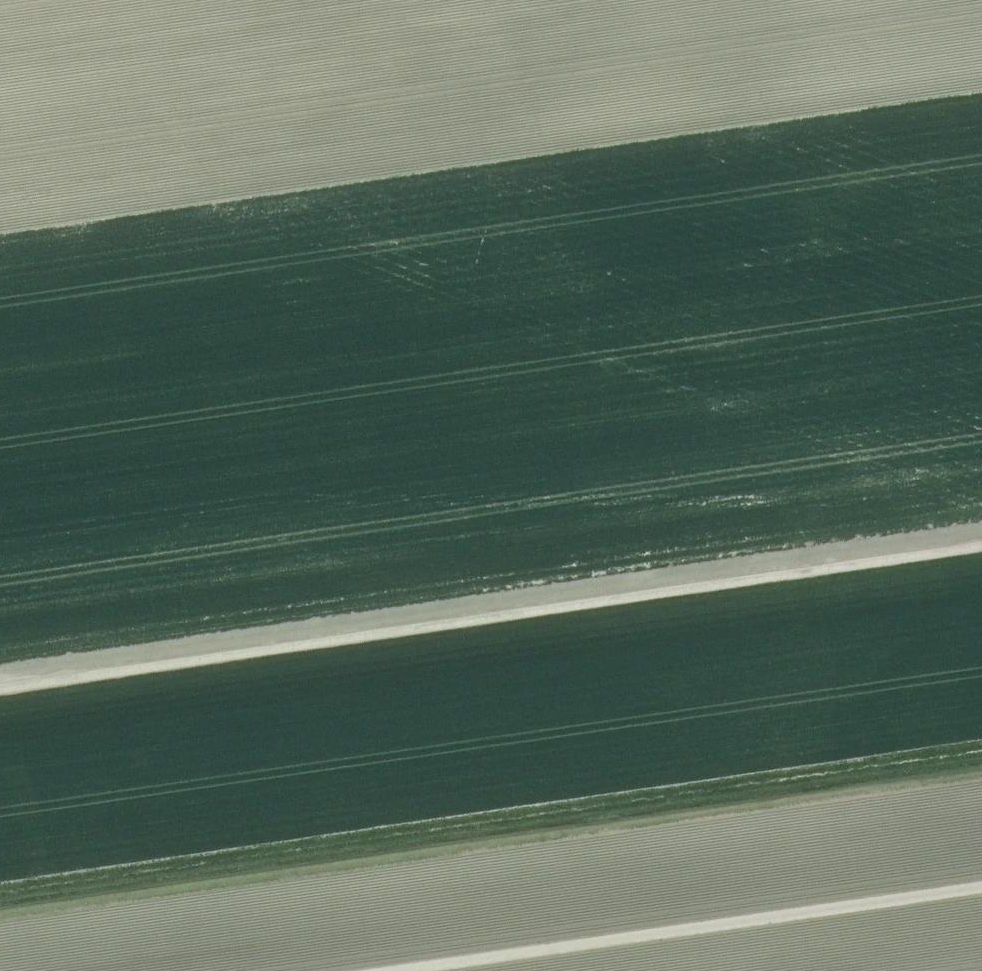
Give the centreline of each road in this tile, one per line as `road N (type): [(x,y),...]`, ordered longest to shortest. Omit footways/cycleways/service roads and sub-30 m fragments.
road 1 (track): [(0,688),(981,544)]

